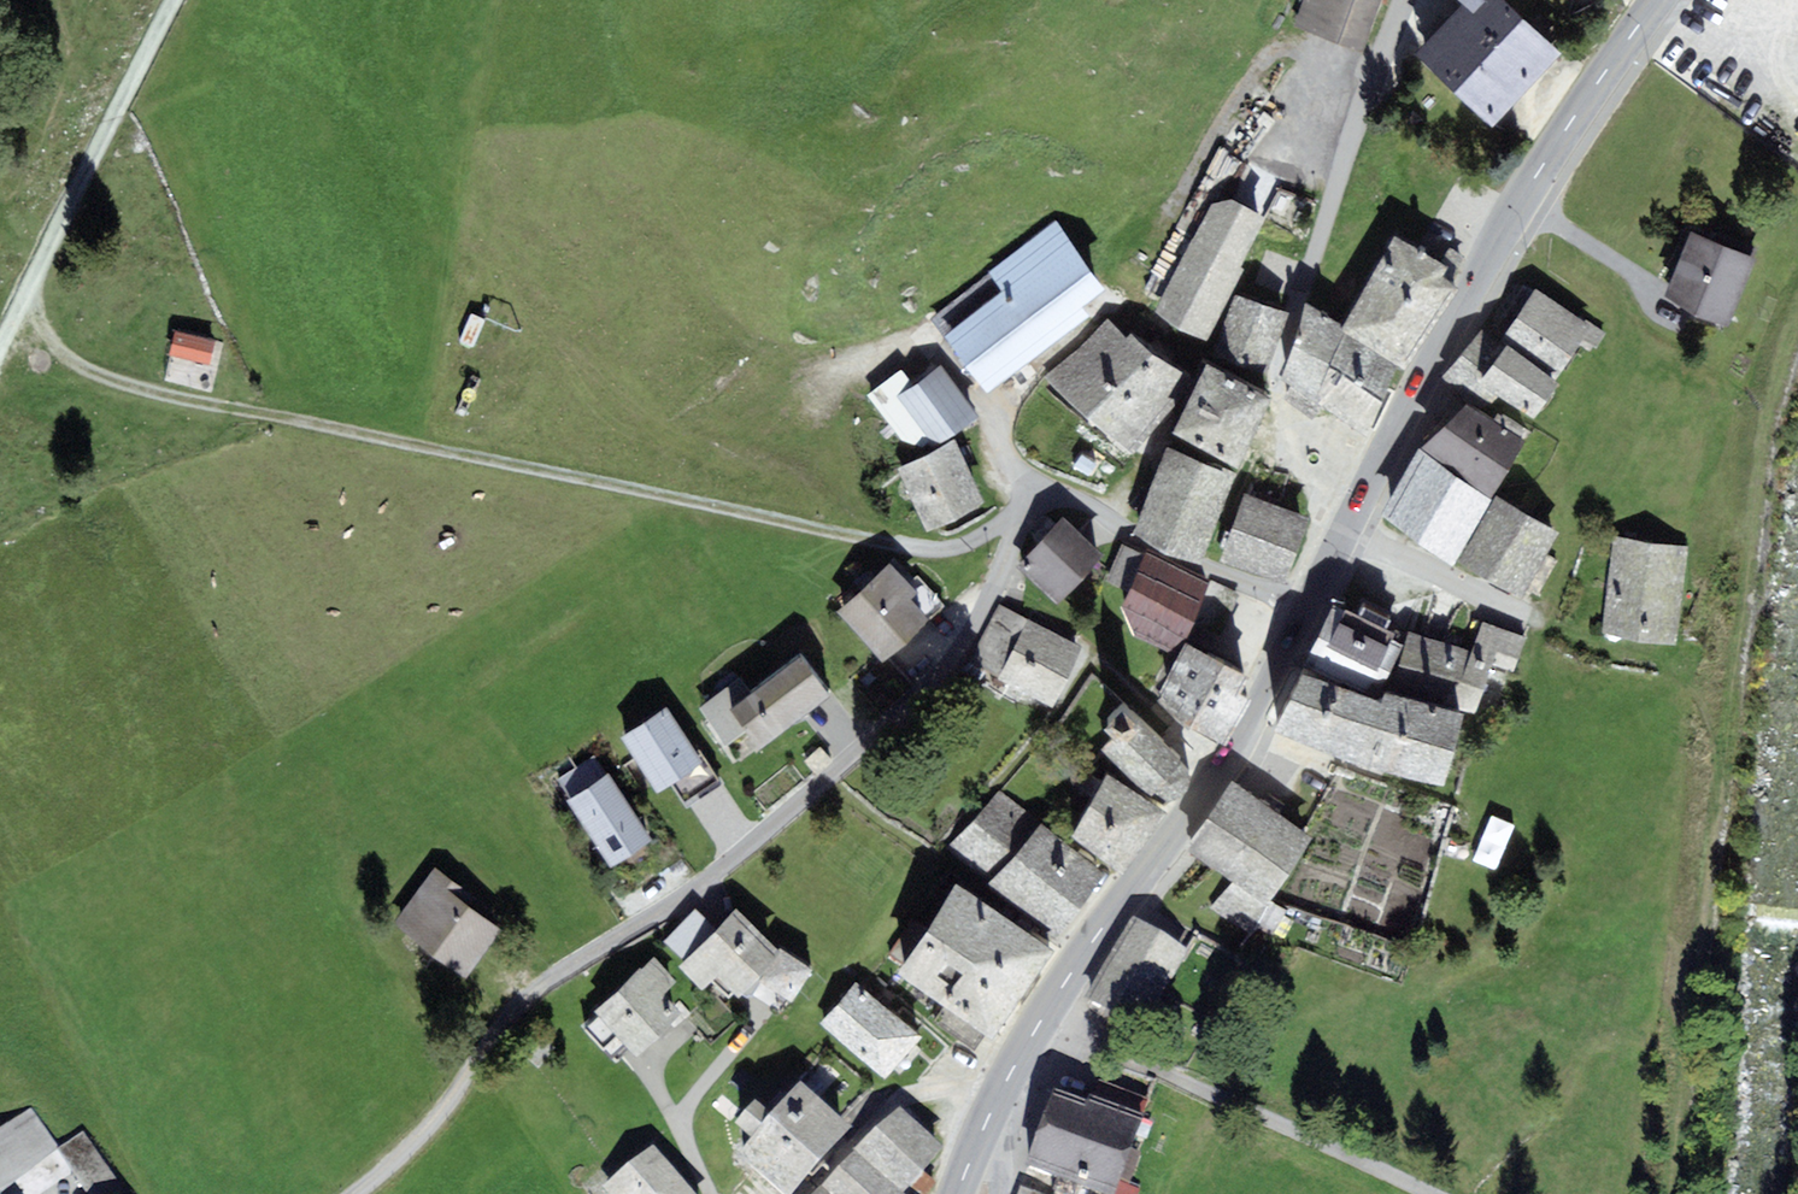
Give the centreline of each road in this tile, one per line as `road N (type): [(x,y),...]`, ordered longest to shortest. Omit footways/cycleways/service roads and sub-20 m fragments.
road 1 (residential): [(1309,603),(1172,561),(1080,501),(1033,498),(992,599),(941,675),(726,866),(529,995),(421,1135),(355,1193)]
road 2 (track): [(1033,498),(968,542),(933,549),(466,462),(92,371),(52,342),(24,303)]
road 3 (primary): [(997,1101),(1069,974),(1242,735),(1309,603)]
road 4 (primary): [(1379,463),(1520,203),(1657,0)]
road 5 (residential): [(1402,0),(1274,375),(1278,392),(1379,463)]
road 6 (track): [(1046,1011),(1429,1193)]
road 7 (track): [(33,278),(174,0)]
road 8 (residential): [(812,1193),(907,1094),(940,1088),(997,1101)]
road 9 (residential): [(1346,531),(1522,626)]

